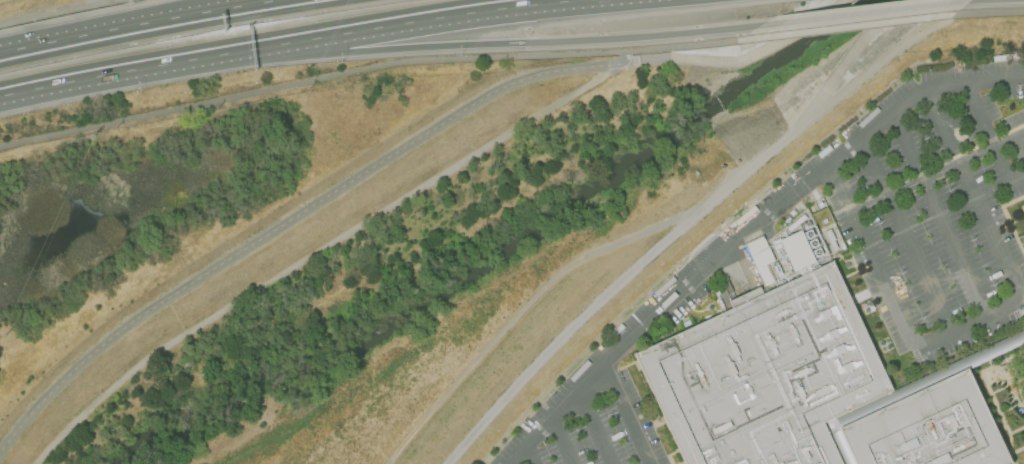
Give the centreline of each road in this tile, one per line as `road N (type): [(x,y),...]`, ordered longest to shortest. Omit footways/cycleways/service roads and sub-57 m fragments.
road 1 (track): [(617,62),(152,352),(33,463)]
road 2 (motorway): [(297,46),(352,52),(763,27)]
road 3 (motorway): [(297,46),(620,0)]
road 4 (motorway): [(0,100),(297,46)]
road 5 (motorway): [(208,16),(0,58)]
road 6 (motorway): [(763,27),(972,1)]
road 7 (track): [(813,114),(925,29),(958,16)]

